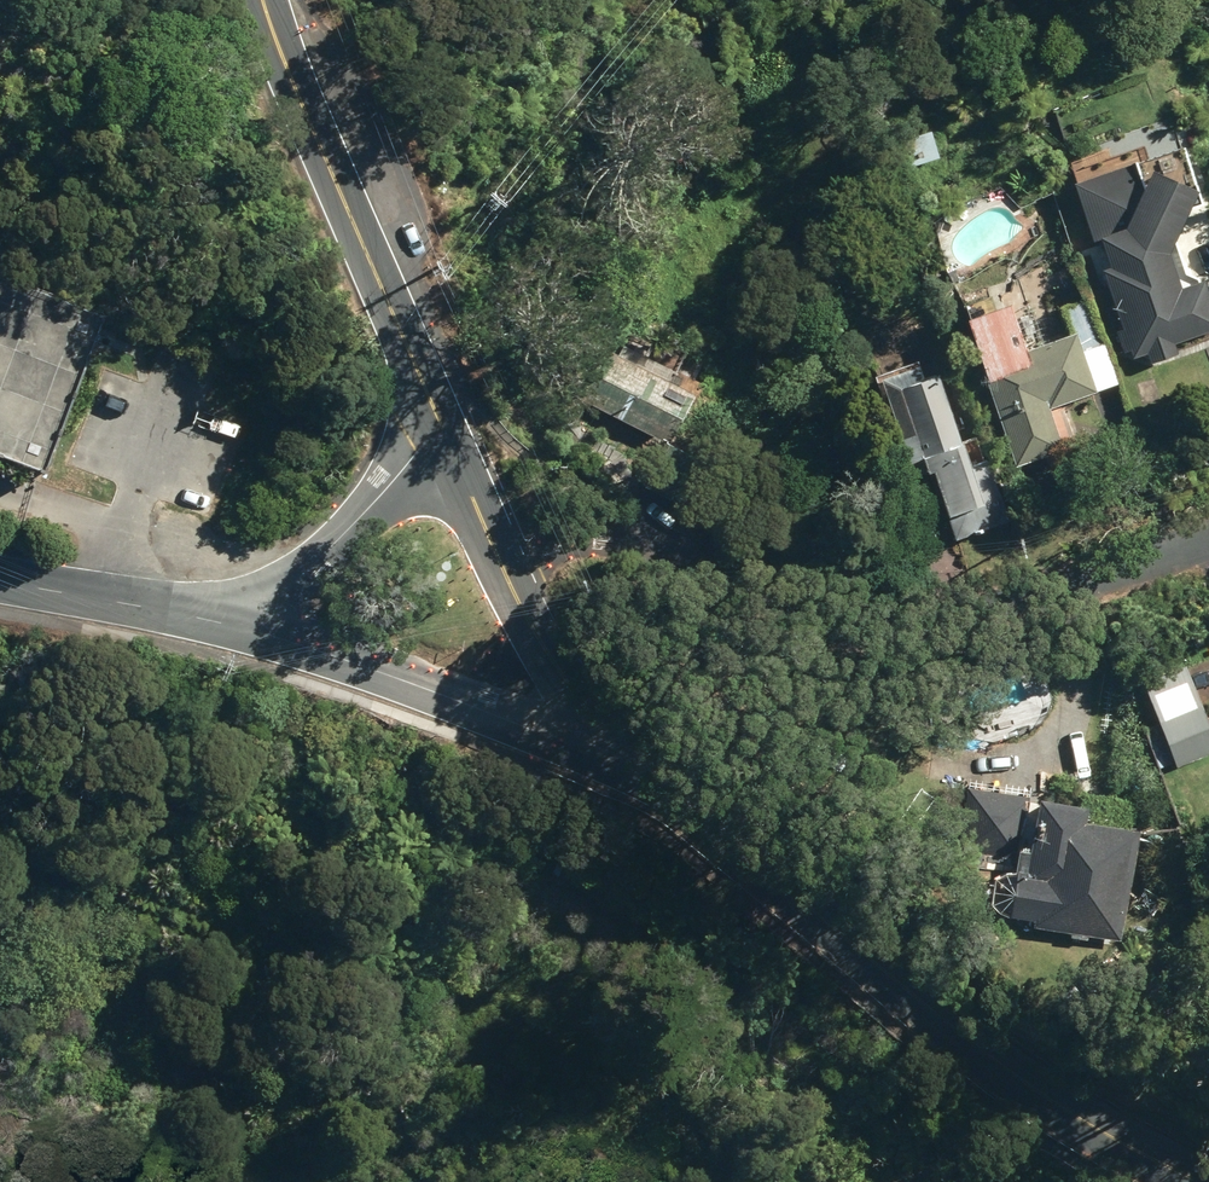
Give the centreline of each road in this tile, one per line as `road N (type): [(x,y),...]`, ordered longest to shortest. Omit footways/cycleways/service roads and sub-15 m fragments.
road 1 (tertiary): [(1208,1180),(1120,1146),(886,988),(649,776)]
road 2 (tertiary): [(629,539),(713,563),(854,580),(1042,582),(1208,537)]
road 3 (tertiary): [(446,439),(267,0)]
road 4 (tertiary): [(649,776),(316,647),(235,625)]
road 5 (tertiary): [(235,625),(284,595),(333,552),(412,456),(446,439)]
road 6 (tertiary): [(649,776),(555,668),(505,576)]
road 7 (tertiary): [(235,625),(0,578)]
road 8 (tertiary): [(505,576),(446,439)]
road 9 (tertiary): [(629,539),(569,547),(505,576)]

